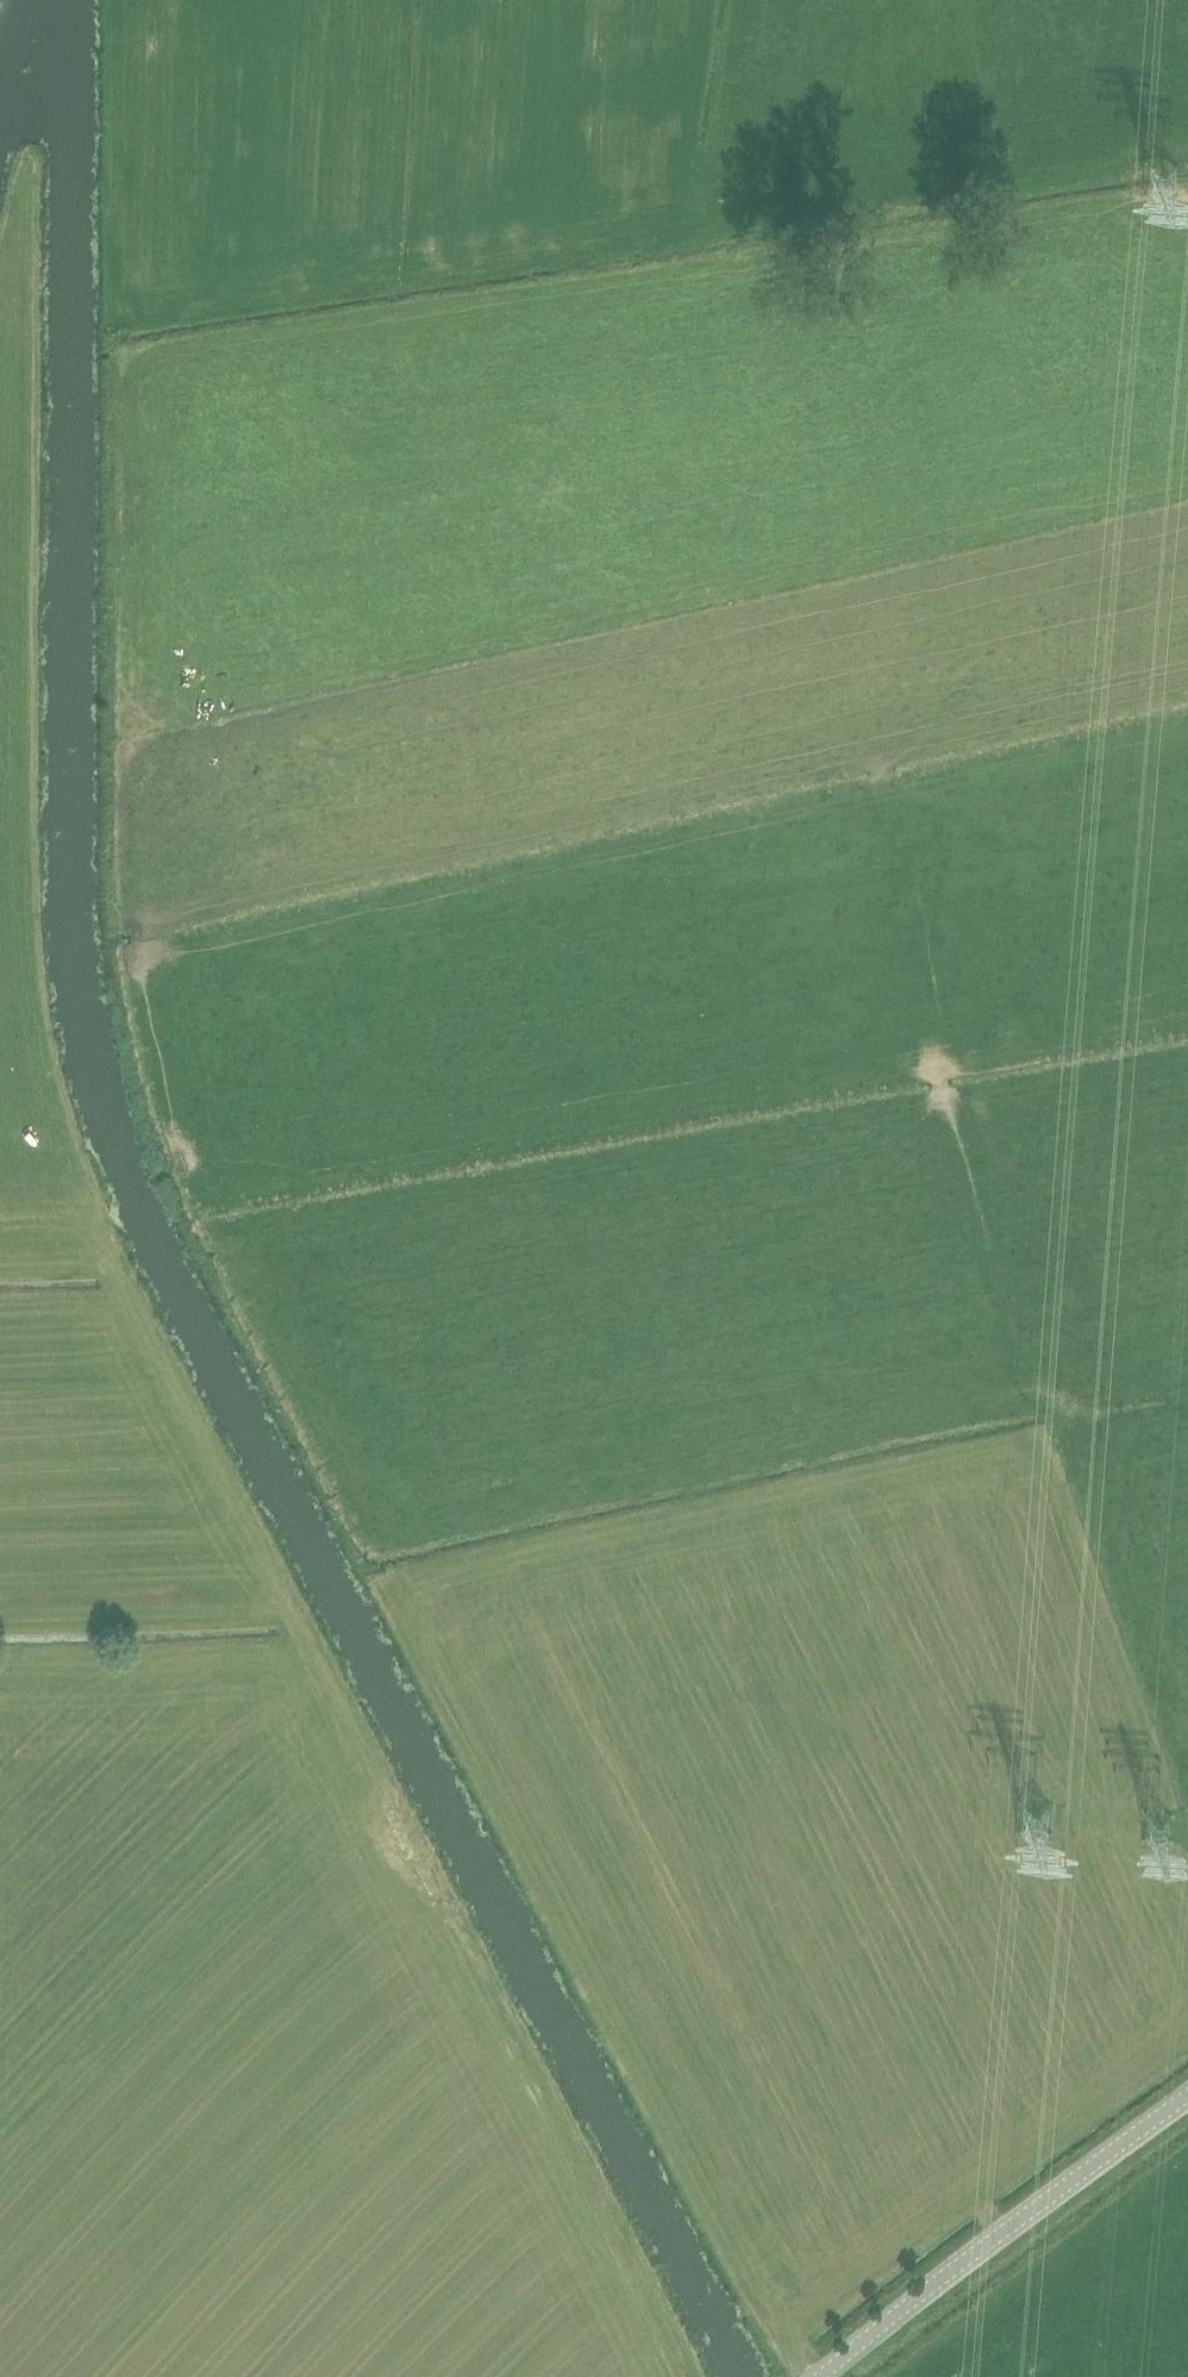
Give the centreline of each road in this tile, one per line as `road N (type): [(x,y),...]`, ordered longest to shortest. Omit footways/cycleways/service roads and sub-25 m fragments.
road 1 (track): [(1187,150),(1096,158),(680,240)]
road 2 (tertiary): [(820,2376),(1187,2094)]

